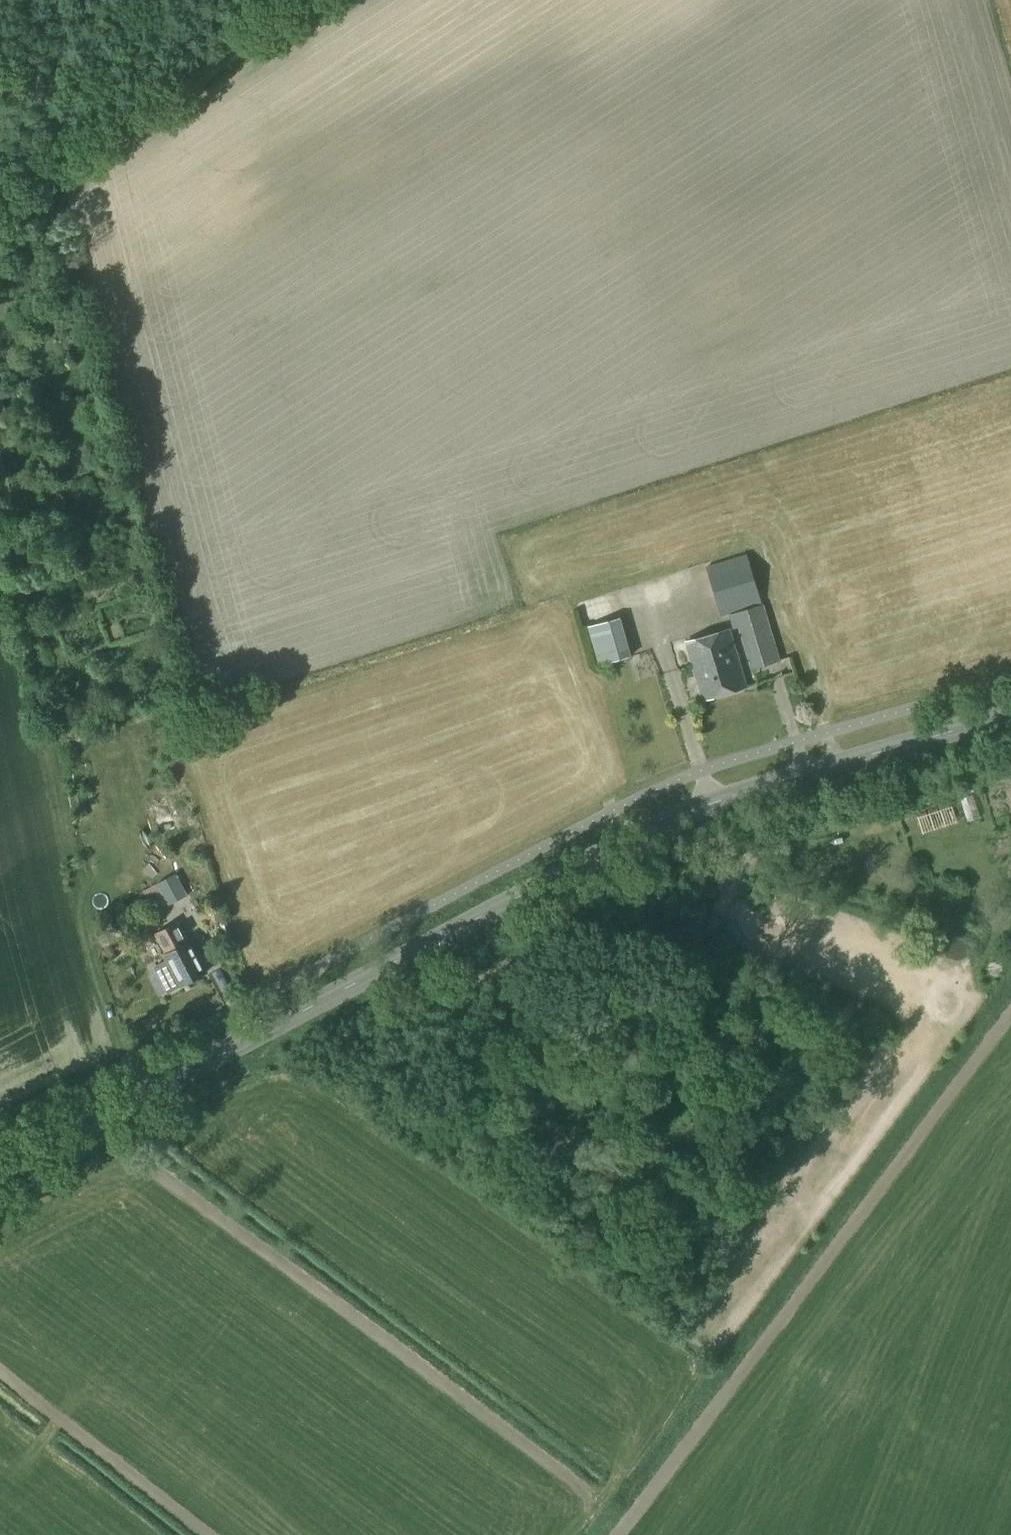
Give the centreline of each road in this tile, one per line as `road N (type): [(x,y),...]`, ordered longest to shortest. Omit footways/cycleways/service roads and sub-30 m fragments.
road 1 (tertiary): [(0,1170),(622,845),(704,808),(1010,712)]
road 2 (track): [(0,212),(317,0)]

